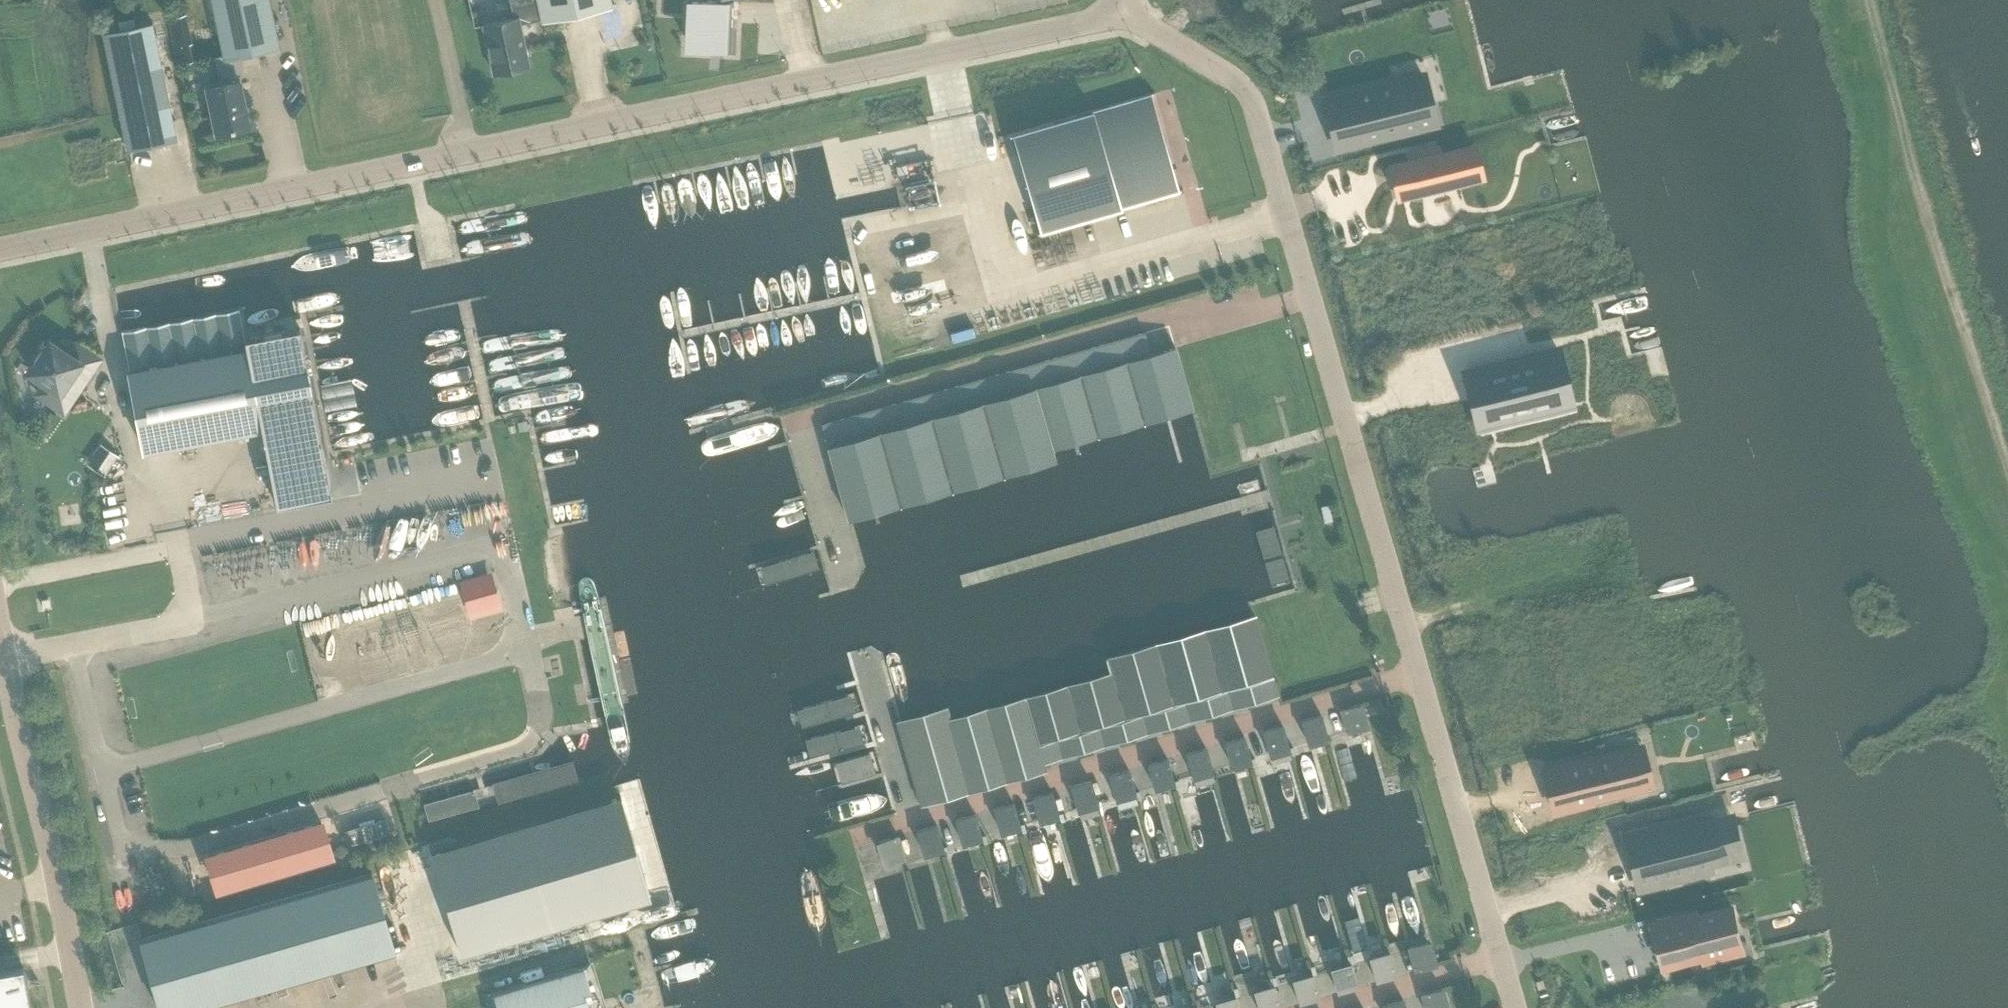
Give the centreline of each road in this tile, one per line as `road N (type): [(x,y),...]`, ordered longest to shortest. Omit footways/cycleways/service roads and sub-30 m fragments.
road 1 (unclassified): [(1120,8),(1103,20),(0,250)]
road 2 (residential): [(1515,1007),(1262,123),(1239,80),(1120,8)]
road 3 (unclassified): [(0,627),(80,1007)]

